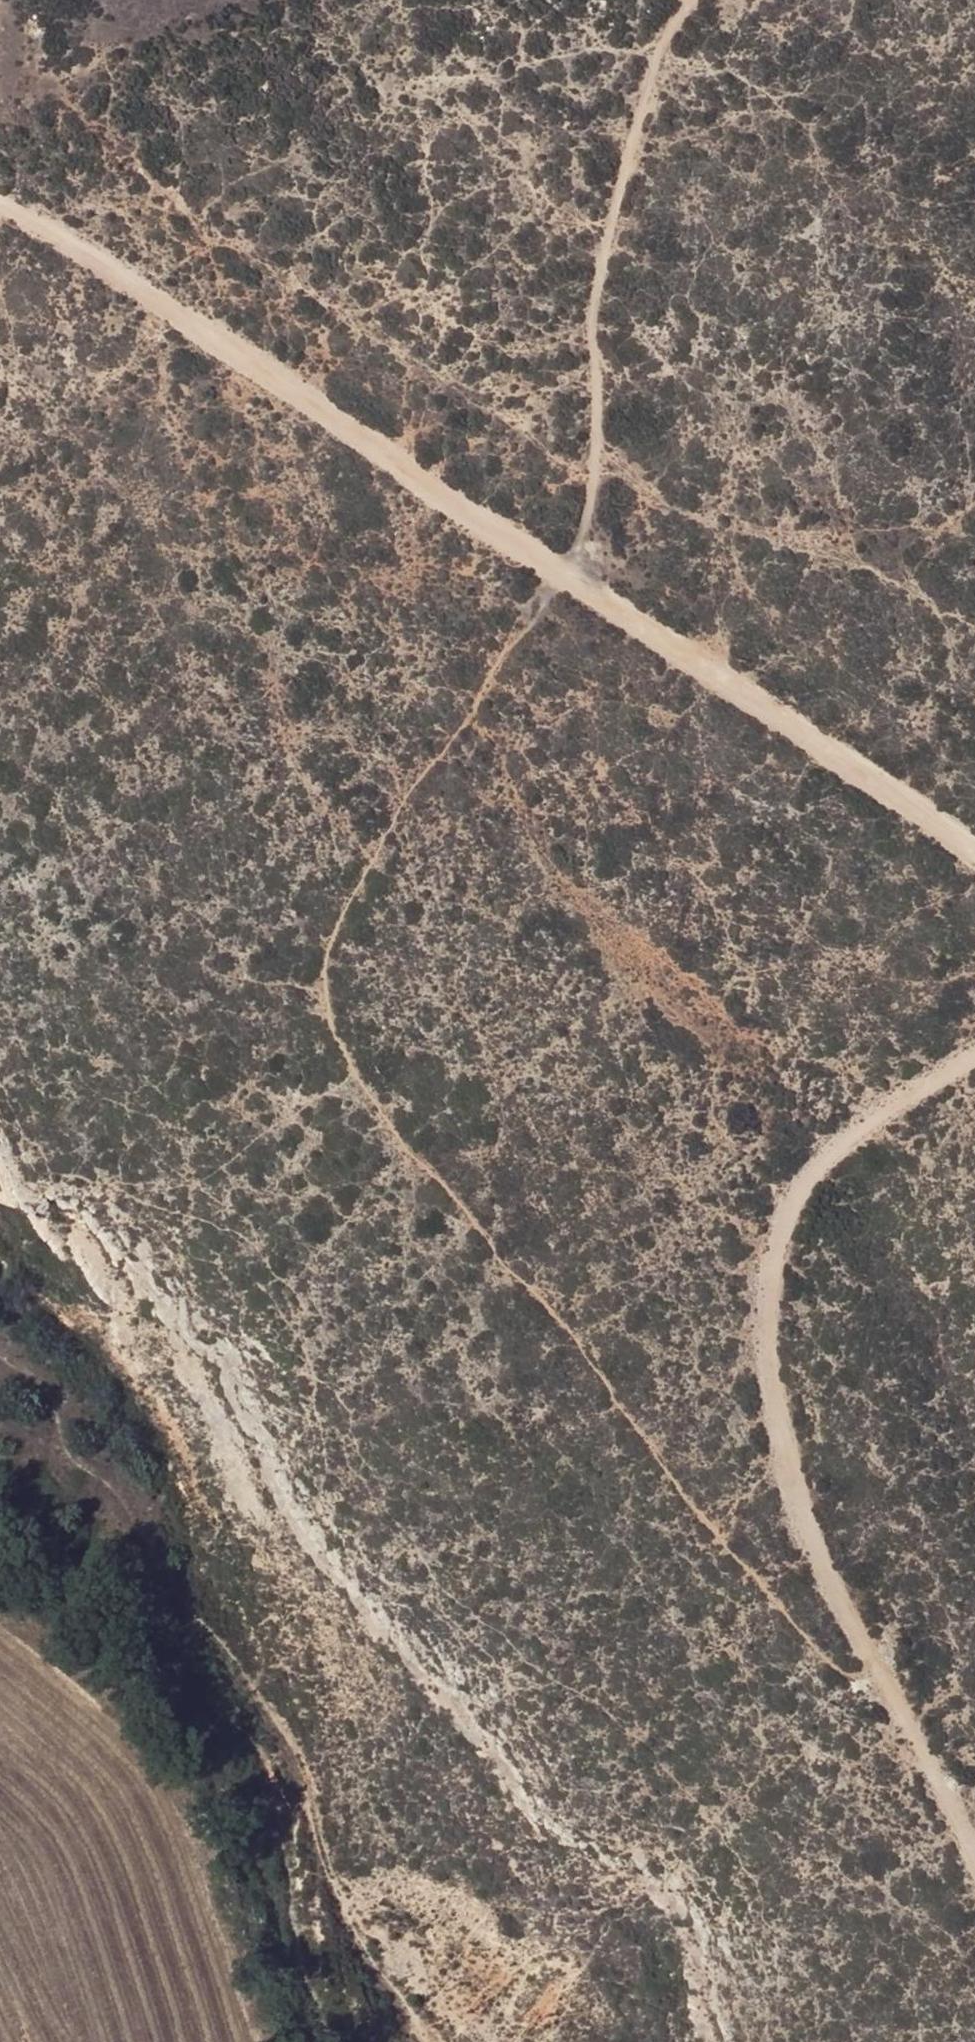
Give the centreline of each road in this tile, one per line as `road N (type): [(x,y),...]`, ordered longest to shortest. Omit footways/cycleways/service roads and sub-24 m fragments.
road 1 (track): [(0,214),(349,412),(974,854)]
road 2 (track): [(974,1071),(834,1144),(781,1246),(770,1374),(810,1538),(930,1750),(974,1851)]
road 3 (track): [(566,568),(588,506),(598,418),(590,309),(660,41),(690,0)]

